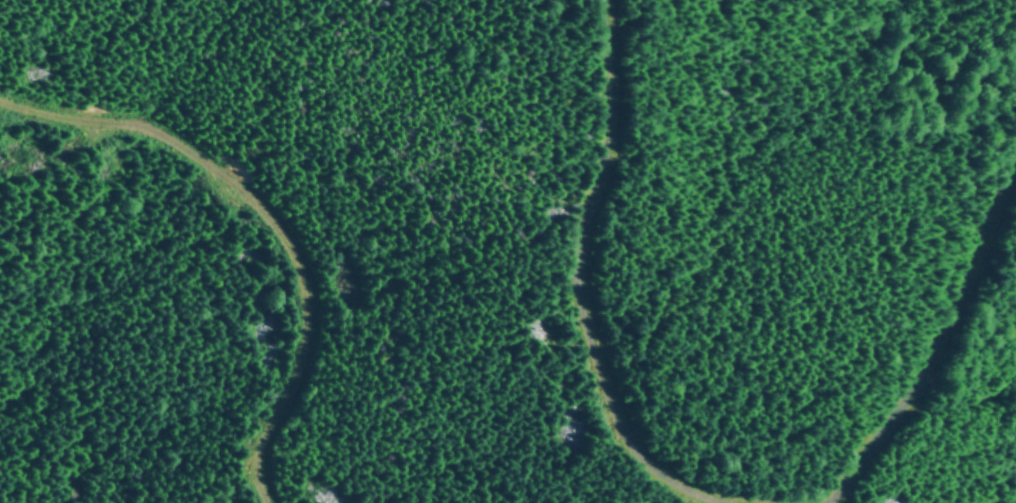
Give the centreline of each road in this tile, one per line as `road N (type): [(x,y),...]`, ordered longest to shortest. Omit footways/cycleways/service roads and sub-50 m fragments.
road 1 (track): [(608,0),(621,142),(597,395),(710,490),(852,485)]
road 2 (track): [(287,502),(264,452),(300,288),(277,197),(115,117),(0,106)]
road 3 (track): [(852,485),(1015,174)]

